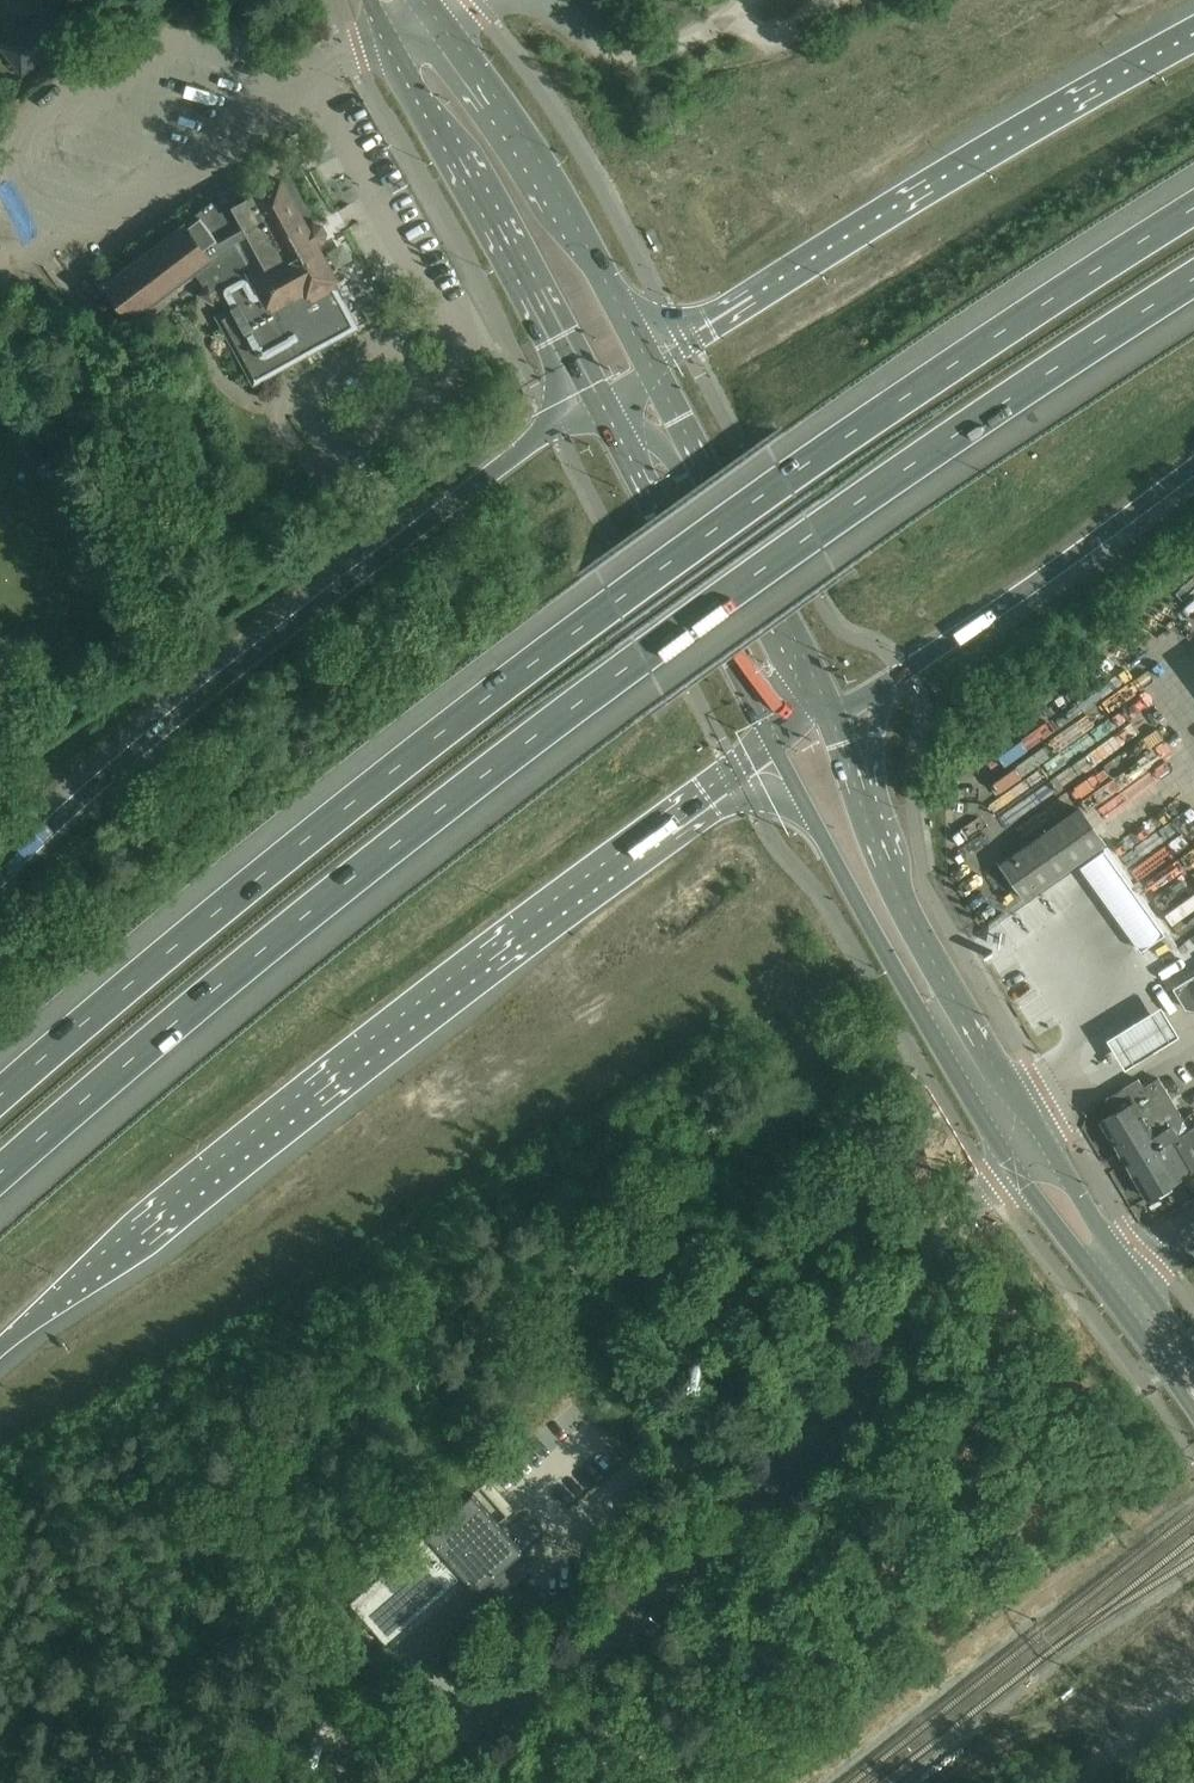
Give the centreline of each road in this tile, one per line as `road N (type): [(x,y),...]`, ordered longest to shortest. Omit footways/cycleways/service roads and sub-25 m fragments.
road 1 (motorway): [(1193,207),(865,424),(614,603),(178,943),(0,1100)]
road 2 (motorway): [(0,1174),(211,993),(644,656),(1193,281)]
road 3 (motorway): [(0,1349),(774,743)]
road 4 (unclassified): [(422,1782),(808,1460),(892,1348),(963,1215),(1022,1142)]
road 5 (motorway): [(591,402),(254,656),(0,878)]
road 6 (motorway): [(1193,44),(651,368)]
road 7 (primary): [(774,743),(921,1012),(1022,1142)]
road 8 (primary): [(390,39),(591,402)]
road 9 (primary): [(651,368),(542,165),(435,17)]
road 10 (primary): [(591,402),(774,743)]
road 11 (motorway): [(892,679),(1193,466)]
road 12 (primary): [(1022,1142),(881,853)]
road 13 (track): [(1193,1696),(1173,1710),(1071,1725),(992,1748),(941,1782)]
road 14 (unclassified): [(748,0),(675,46),(621,53),(521,0)]
road 15 (primary): [(830,712),(713,487)]
road 16 (motorway): [(881,853),(874,760),(892,679)]
road 17 (primary): [(1118,1280),(1022,1142)]
road 18 (motorway): [(713,487),(686,477),(646,431),(591,402)]
road 19 (primary): [(881,853),(830,712)]
road 20 (primary): [(713,487),(651,368)]
road 21 (primary): [(1193,1391),(1118,1280)]

